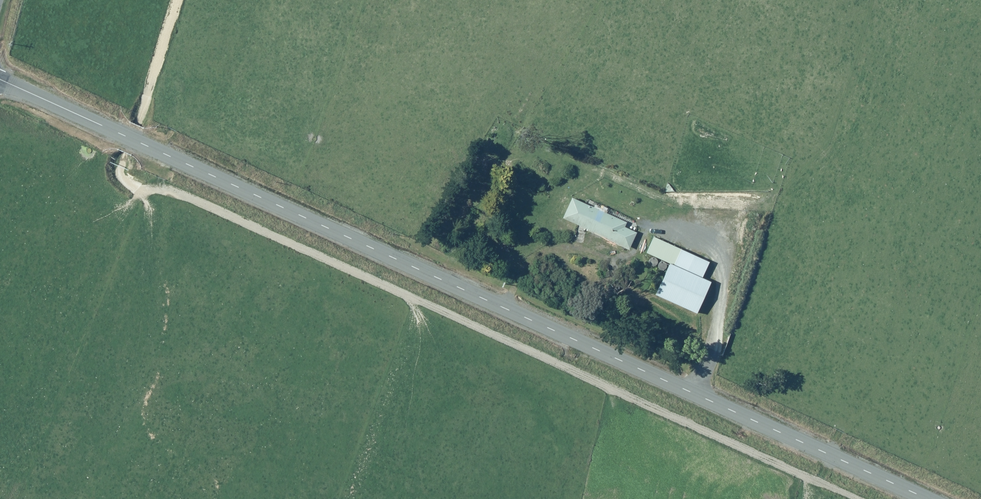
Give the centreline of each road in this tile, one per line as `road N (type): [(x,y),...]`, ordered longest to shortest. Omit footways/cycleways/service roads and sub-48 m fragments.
road 1 (unclassified): [(0,81),(929,498)]
road 2 (track): [(177,0),(120,162),(122,181),(189,198),(857,498)]

